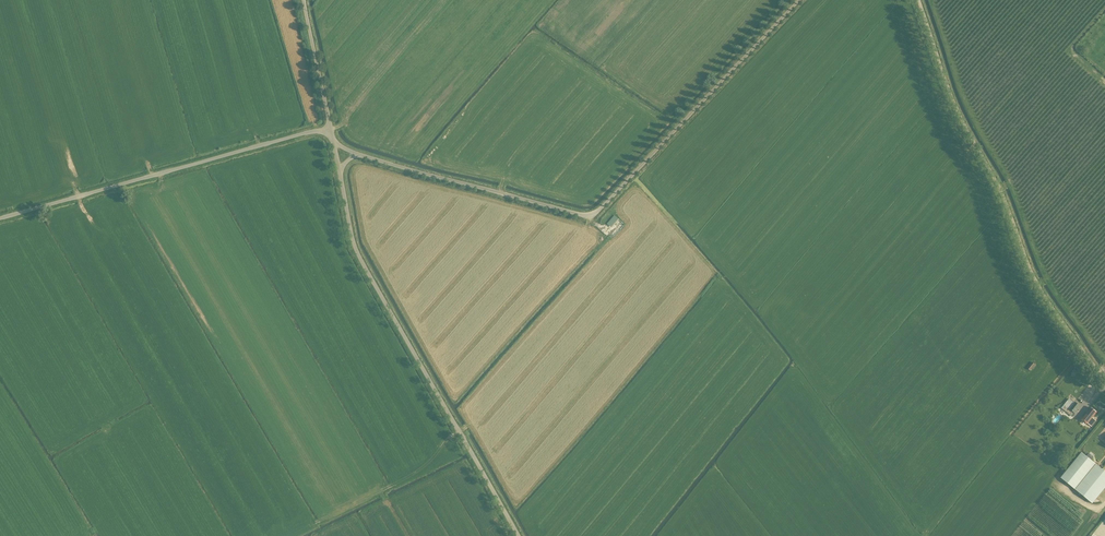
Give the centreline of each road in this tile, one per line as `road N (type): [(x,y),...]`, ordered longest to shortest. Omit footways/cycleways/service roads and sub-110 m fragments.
road 1 (unclassified): [(361,156),(594,216),(799,0)]
road 2 (unclassified): [(1104,385),(1030,281),(994,188),(953,116),(913,0)]
road 3 (unclassified): [(513,535),(363,268),(340,173)]
road 4 (unclassified): [(0,219),(330,127)]
road 5 (unclassified): [(330,127),(303,0)]

